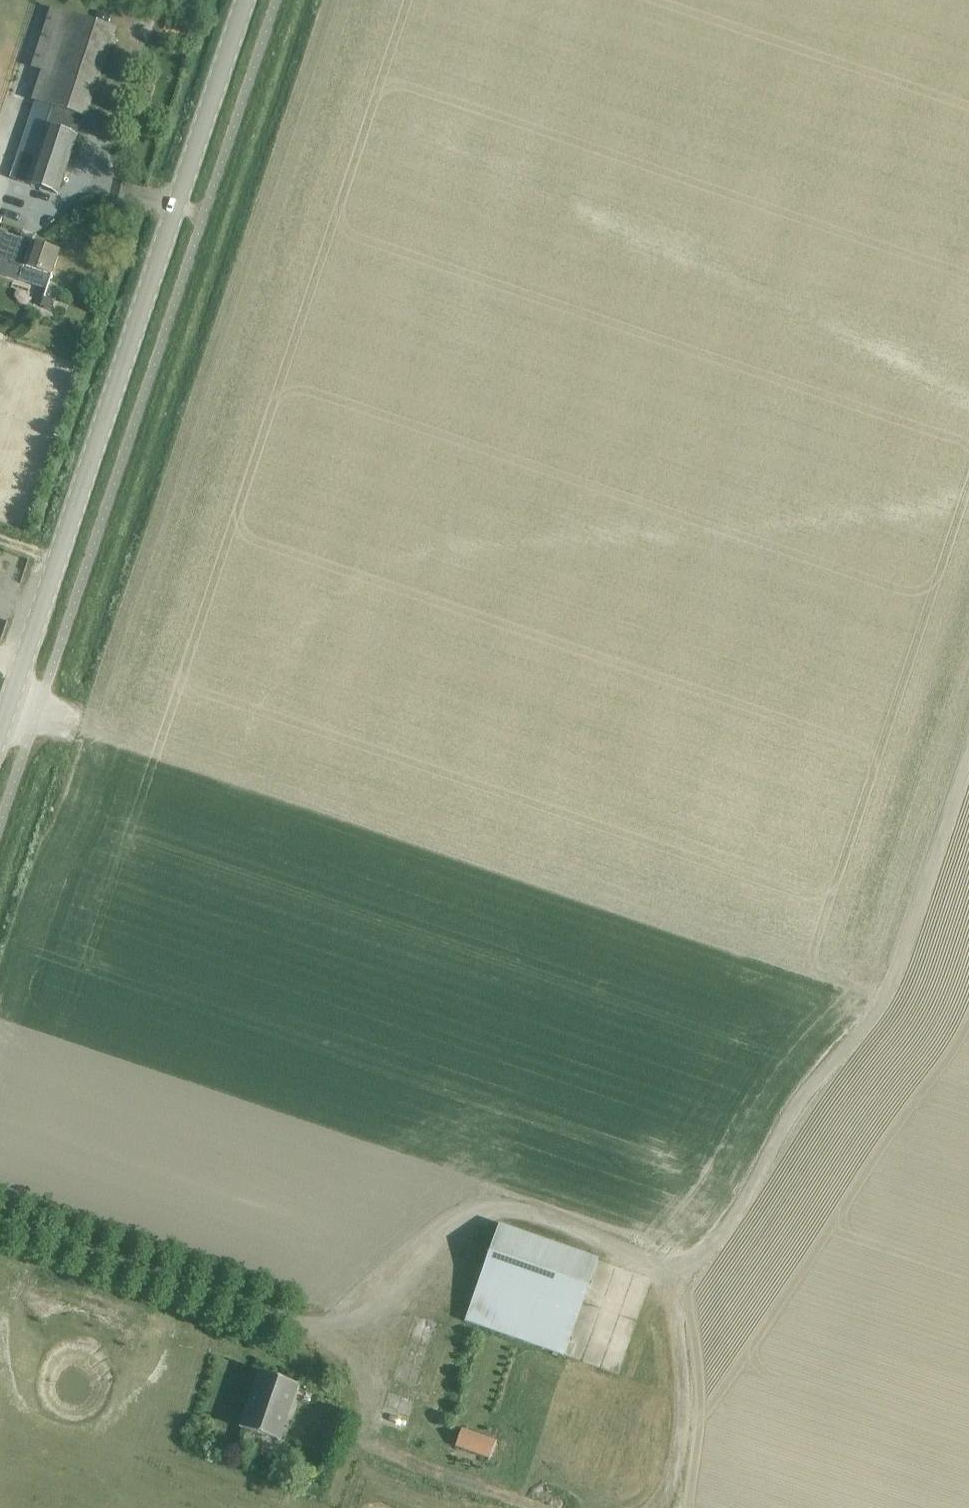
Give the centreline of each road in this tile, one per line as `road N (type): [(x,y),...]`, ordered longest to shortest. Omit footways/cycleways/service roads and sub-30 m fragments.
road 1 (secondary): [(0,731),(245,0)]

